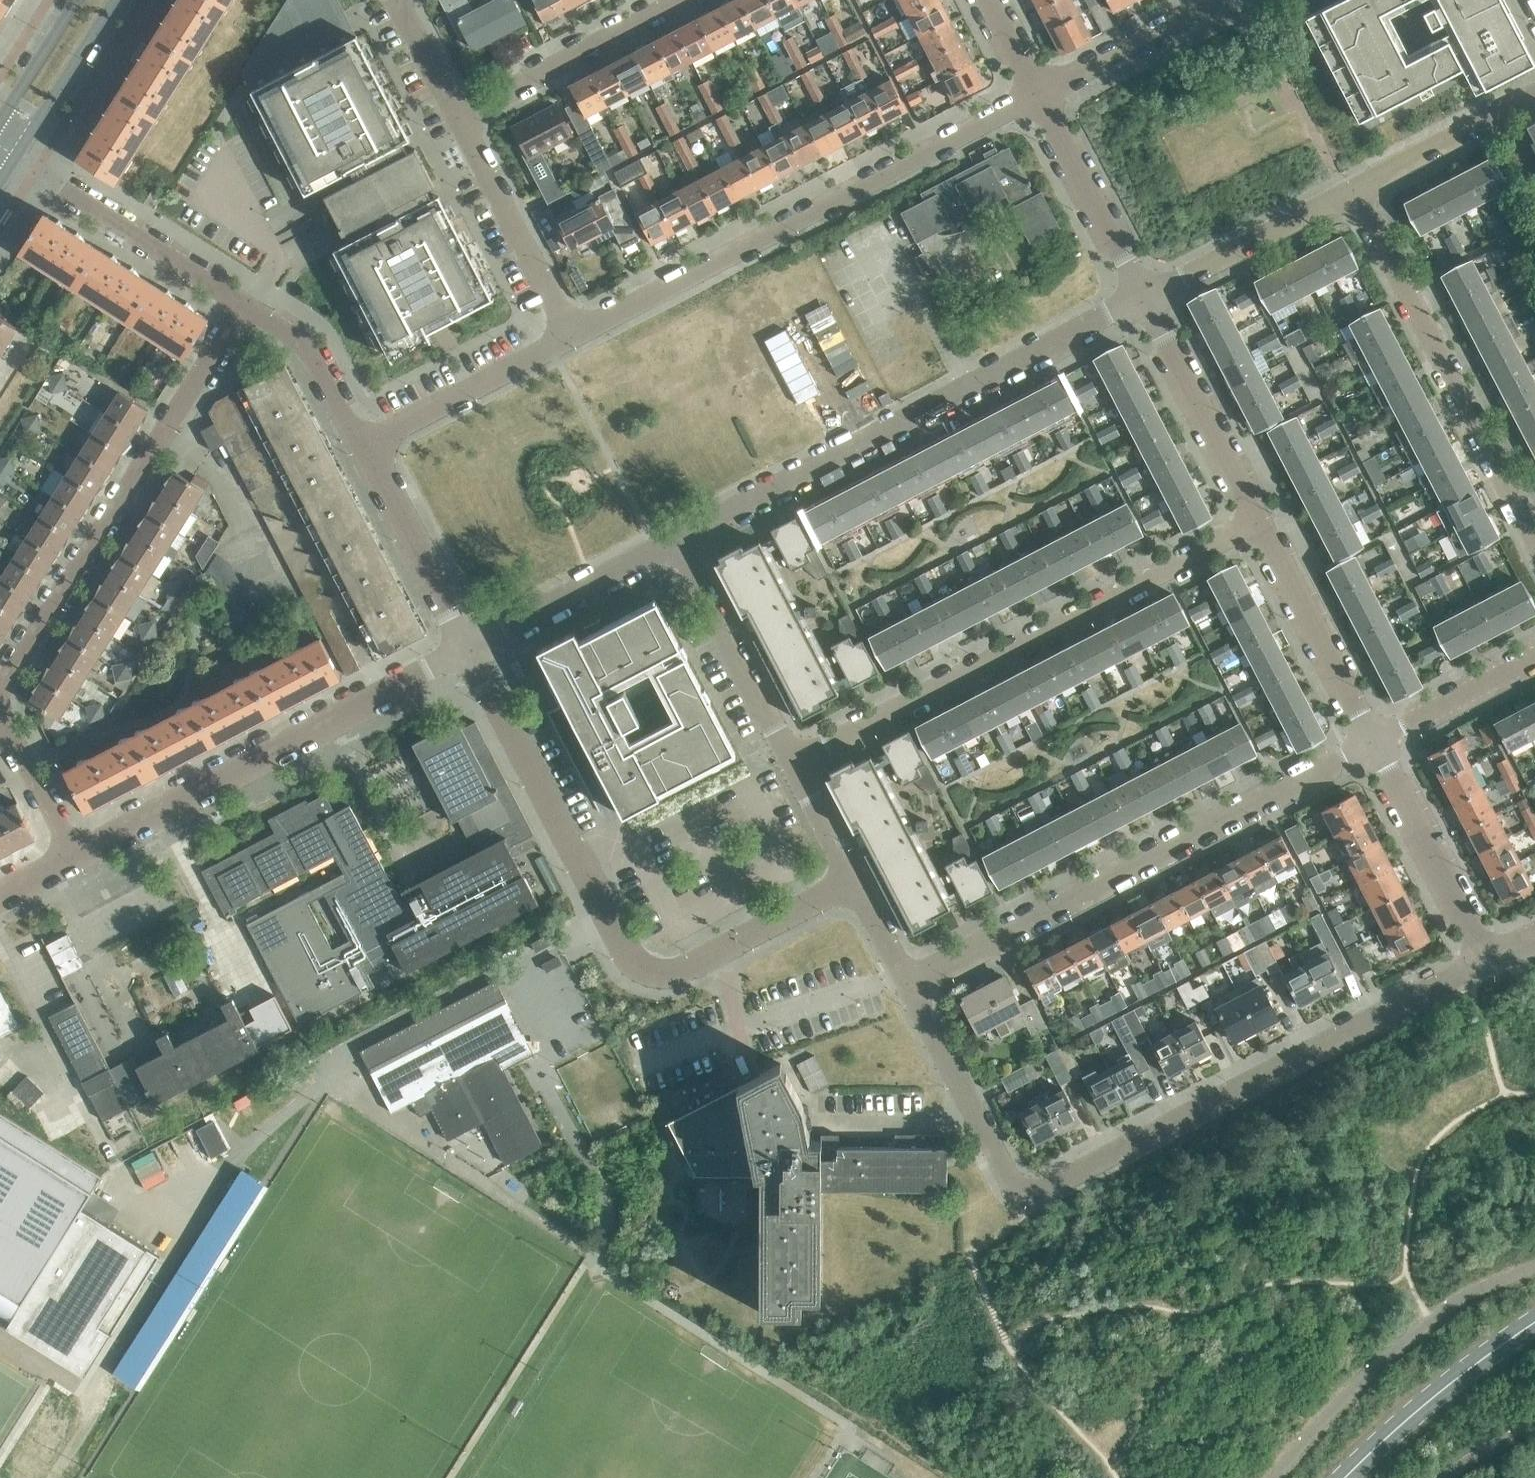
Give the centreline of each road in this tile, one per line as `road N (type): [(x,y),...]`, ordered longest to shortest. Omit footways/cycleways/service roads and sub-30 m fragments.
road 1 (residential): [(1488,962),(1030,1191),(1007,1177),(908,984)]
road 2 (residential): [(852,880),(684,969),(648,969),(627,951),(467,648)]
road 3 (residential): [(571,335),(1039,91)]
road 4 (residential): [(908,984),(1372,739)]
road 5 (residential): [(677,538),(1142,295)]
road 6 (residential): [(795,761),(1257,521)]
road 7 (residential): [(0,691),(242,305)]
road 8 (residential): [(75,857),(467,648)]
road 9 (residential): [(1534,538),(1358,186)]
road 10 (residential): [(242,305),(17,154)]
road 11 (residential): [(457,117),(682,0)]
road 12 (residential): [(1257,521),(1142,295)]
road 13 (residential): [(795,761),(677,538)]
road 14 (residential): [(1488,962),(1372,739)]
road 15 (residential): [(111,1158),(0,936)]
road 16 (secondary): [(1342,1477),(1409,1415),(1534,1321)]
road 17 (residential): [(1372,739),(1257,521)]
road 18 (residential): [(571,335),(457,117)]
road 19 (residential): [(1142,295),(1358,186)]
road 20 (residential): [(360,448),(571,335)]
road 21 (residential): [(467,648),(677,538)]
road 22 (residential): [(1142,295),(1039,91)]
road 23 (residential): [(467,648),(360,448)]
road 24 (residential): [(1039,91),(1217,0)]
road 25 (residential): [(1358,186),(1534,94)]
road 26 (residential): [(360,448),(306,347),(242,305)]
road 27 (secondary): [(17,154),(115,0)]
road 28 (residential): [(1372,739),(1534,655)]
road 29 (residential): [(75,857),(0,715)]
road 30 (secondary): [(76,0),(0,119)]
road 31 (residential): [(852,880),(795,761)]
road 32 (residential): [(457,117),(401,0)]

